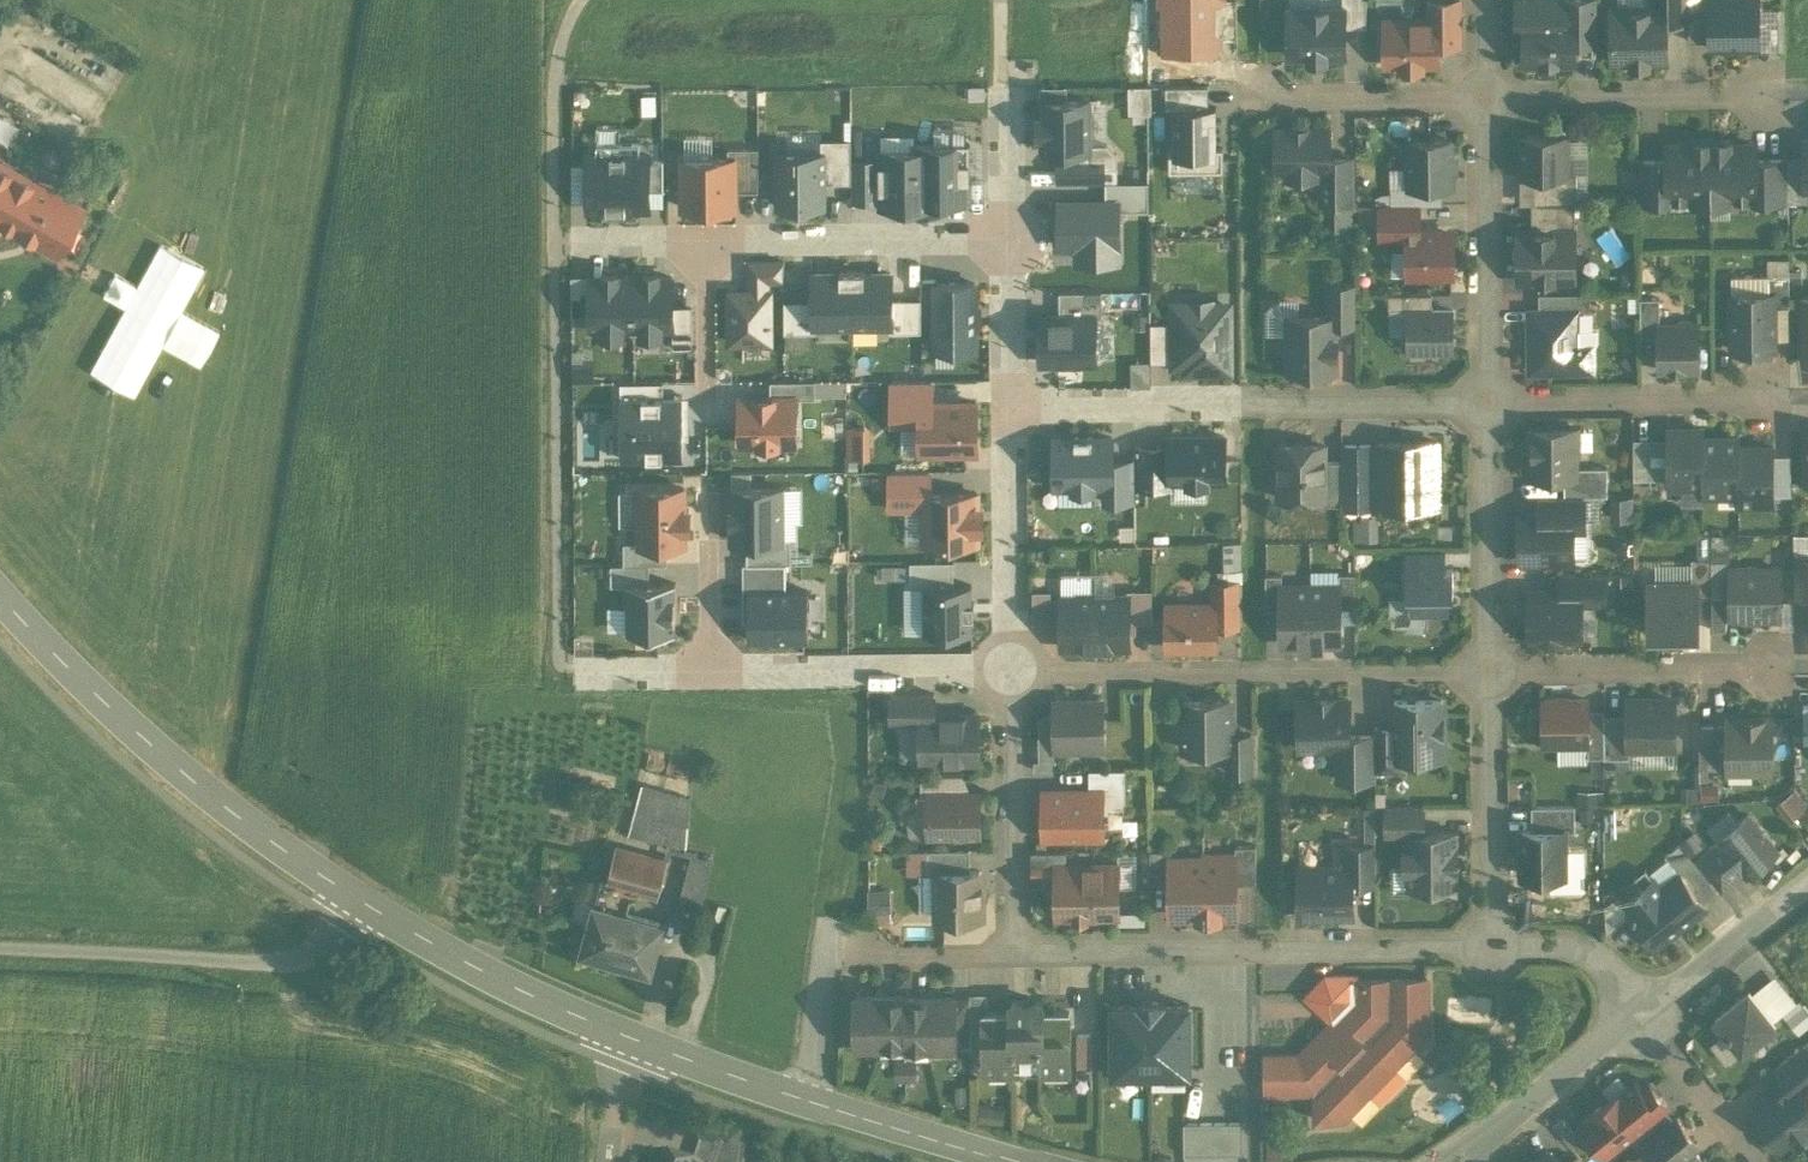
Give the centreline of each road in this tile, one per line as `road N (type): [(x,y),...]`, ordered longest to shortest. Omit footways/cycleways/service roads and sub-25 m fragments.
road 1 (tertiary): [(0,596),(63,665),(193,779),(360,899)]
road 2 (residential): [(1459,401),(1008,407)]
road 3 (residential): [(1462,947),(1016,953)]
road 4 (residential): [(1037,670),(1461,669)]
road 5 (tertiary): [(623,1033),(1015,1161)]
road 6 (unclassified): [(360,899),(310,950),(285,958),(0,946)]
road 7 (residential): [(707,236),(1004,237)]
road 8 (tertiary): [(360,899),(527,993),(623,1033)]
road 9 (residential): [(984,668),(708,670)]
road 10 (residential): [(1515,670),(1778,668)]
road 11 (residential): [(1016,953),(1014,695)]
road 12 (residential): [(1771,396),(1515,398)]
road 13 (residential): [(1510,94),(1762,93)]
road 14 (residential): [(1486,370),(1484,123)]
road 15 (residential): [(1453,1161),(1641,1005)]
road 16 (residential): [(1008,407),(1011,643)]
road 17 (residential): [(1493,916),(1491,697)]
road 18 (residential): [(1490,642),(1487,426)]
road 19 (residential): [(1641,1005),(1807,878)]
road 20 (residential): [(1641,1005),(1766,1161)]
road 21 (residential): [(1455,94),(1269,95)]
road 22 (residential): [(1004,237),(1008,407)]
road 23 (residential): [(1016,953),(897,954),(864,941)]
road 24 (residential): [(707,236),(711,387)]
road 25 (residential): [(1003,94),(1004,237)]
road 26 (residential): [(1520,946),(1595,961),(1641,1005)]
road 27 (residential): [(708,541),(708,670)]
road 28 (unclassified): [(623,1033),(607,1161)]

